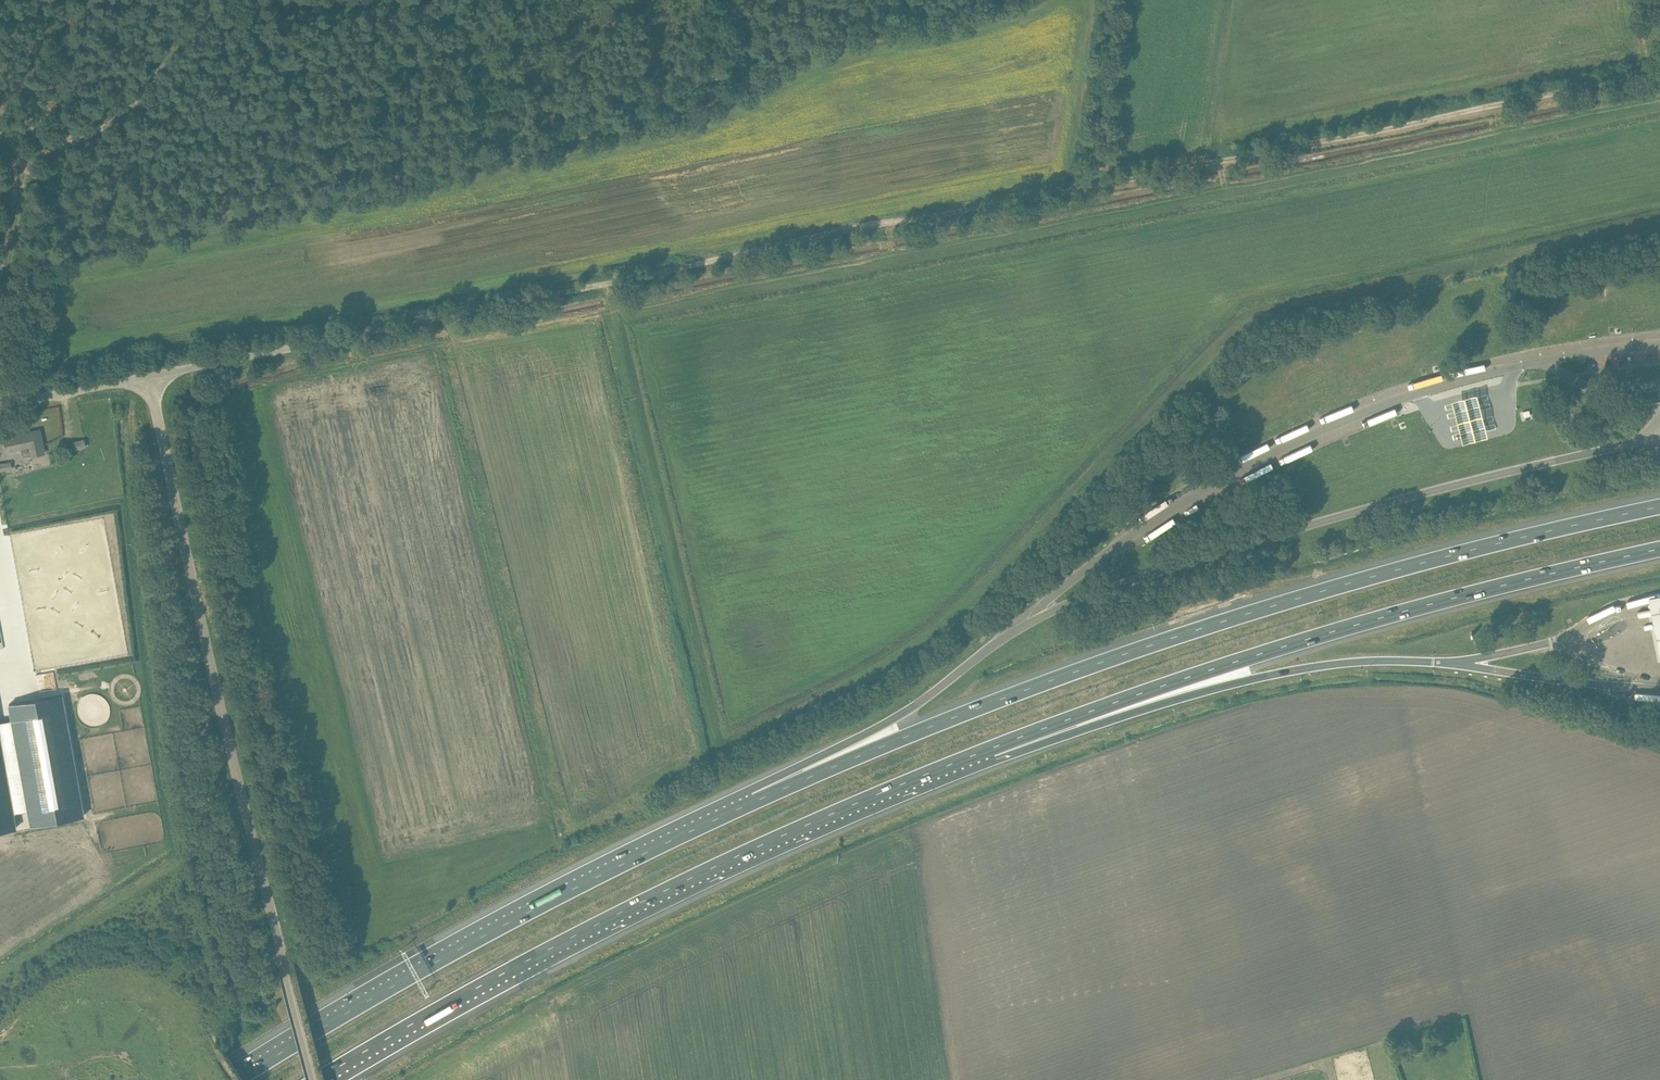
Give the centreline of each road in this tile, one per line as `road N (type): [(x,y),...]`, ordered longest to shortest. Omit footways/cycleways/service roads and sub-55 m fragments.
road 1 (track): [(21,165),(107,224),(159,232),(696,113),(811,45),(987,0)]
road 2 (motorway): [(1639,441),(1367,508),(1031,617),(936,692),(755,801)]
road 3 (motorway): [(1659,506),(1352,581),(1124,654),(755,801)]
road 4 (motorway): [(315,1079),(746,851),(992,747)]
road 5 (unclassified): [(313,1079),(149,377)]
road 6 (track): [(376,331),(1081,187)]
road 7 (motorway): [(992,747),(1285,646),(1659,548)]
road 8 (motorway): [(755,801),(543,903),(235,1079)]
road 9 (motorway): [(992,747),(1315,665),(1460,663)]
road 10 (track): [(1108,0),(1081,187),(1308,143)]
road 11 (track): [(1420,119),(1659,71)]
road 12 (unclassified): [(149,377),(376,331)]
road 13 (track): [(0,137),(23,177),(0,347)]
road 14 (unclassified): [(0,405),(149,377)]

